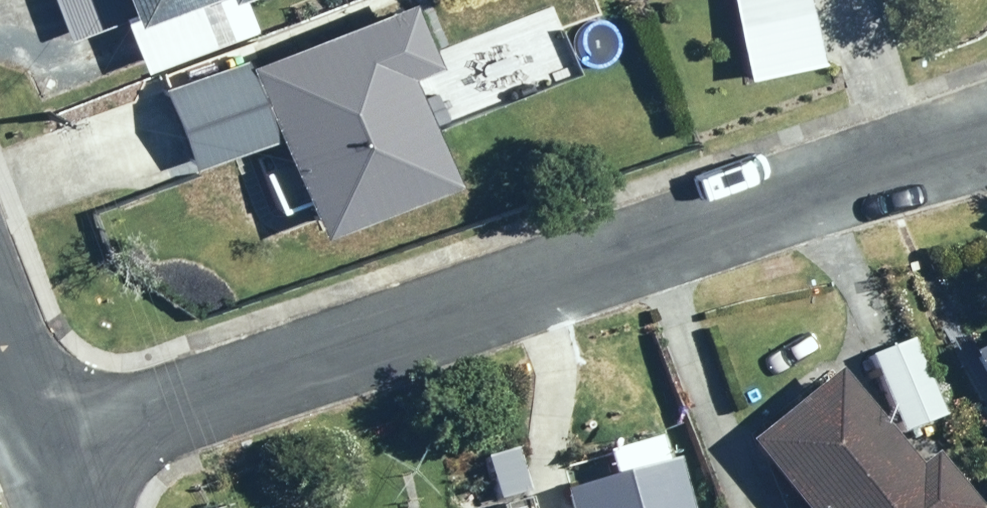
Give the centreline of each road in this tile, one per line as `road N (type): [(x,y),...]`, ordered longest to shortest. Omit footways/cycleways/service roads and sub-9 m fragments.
road 1 (residential): [(49,450),(986,135)]
road 2 (residential): [(49,450),(0,334)]

